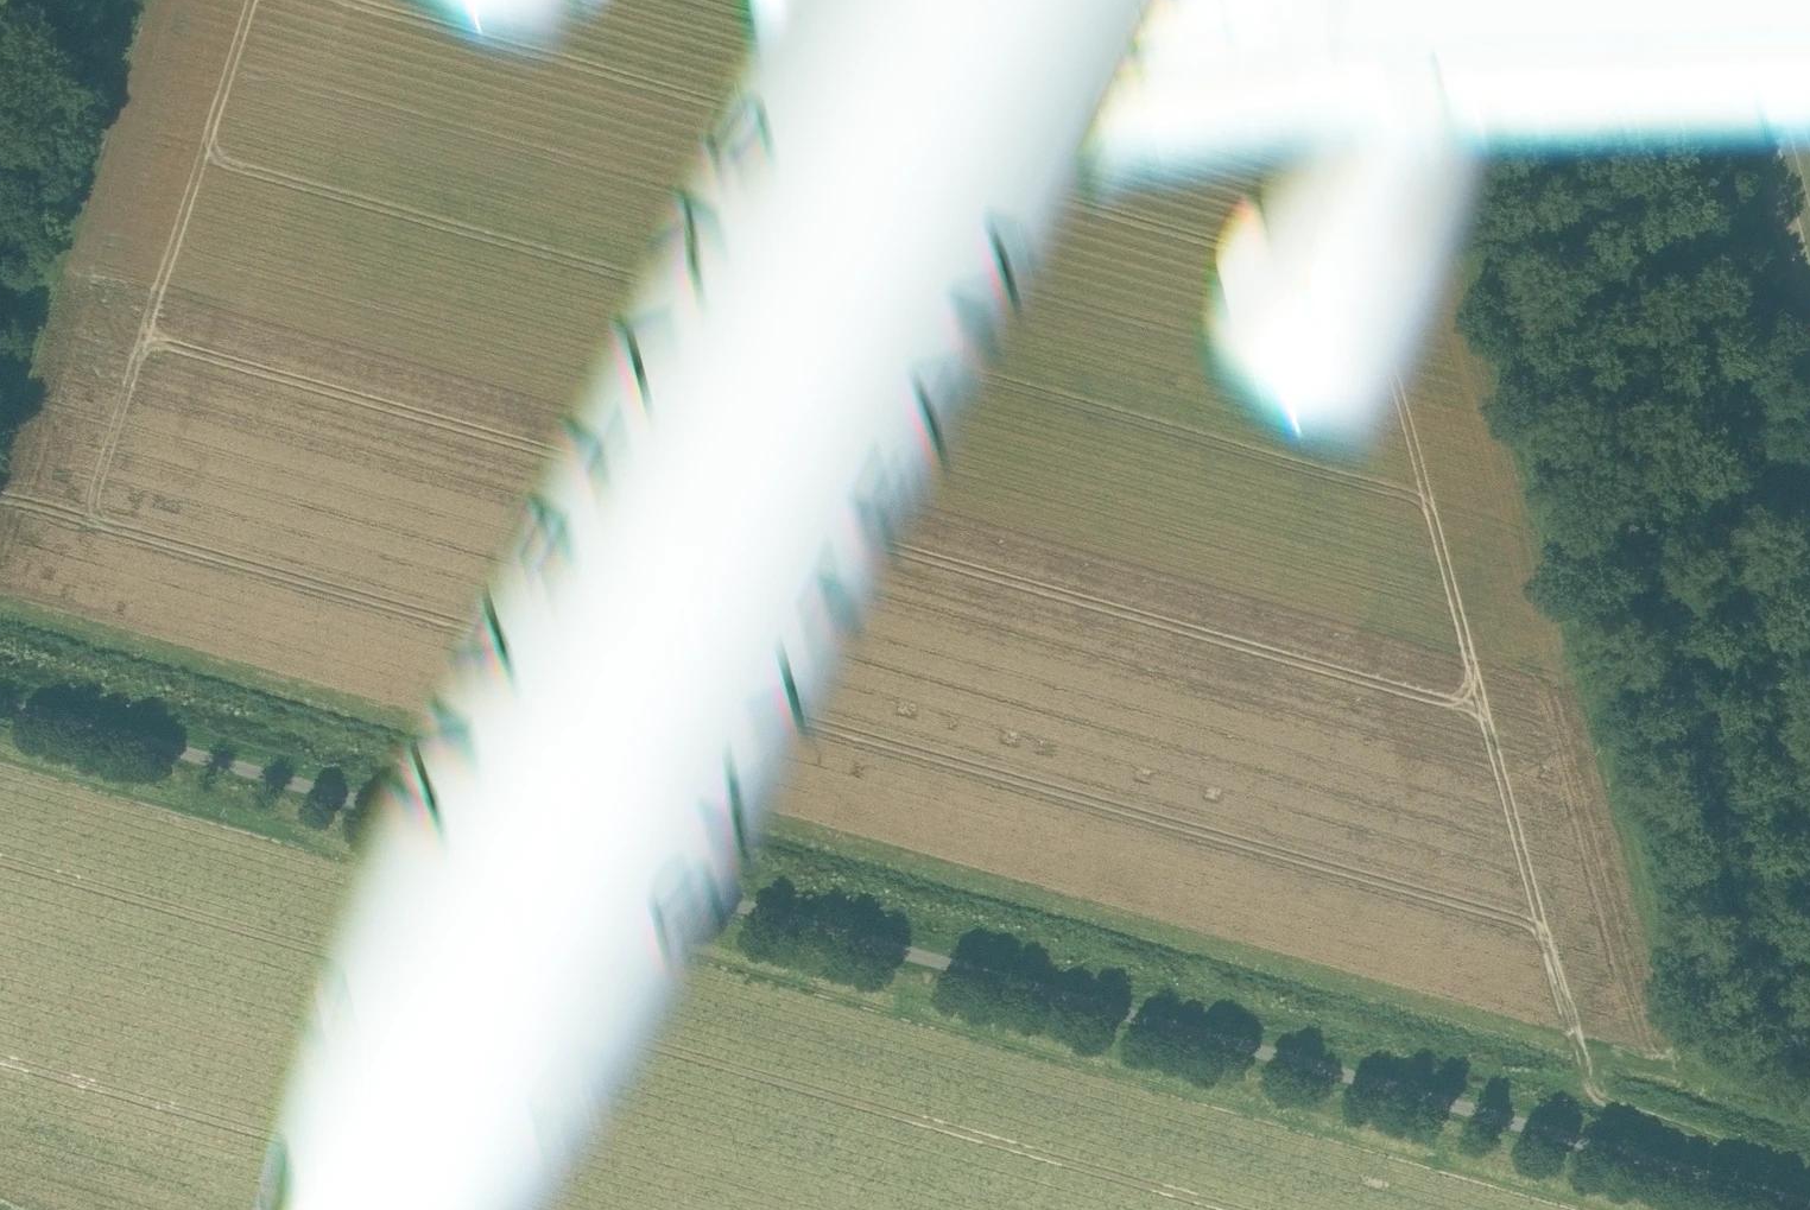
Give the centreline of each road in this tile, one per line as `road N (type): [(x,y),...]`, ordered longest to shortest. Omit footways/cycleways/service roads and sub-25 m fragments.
road 1 (unclassified): [(1809,1208),(0,700)]

